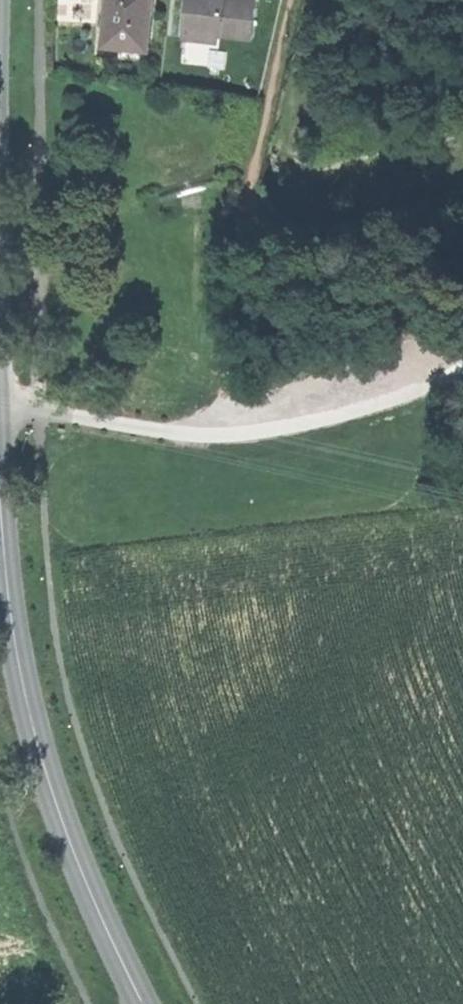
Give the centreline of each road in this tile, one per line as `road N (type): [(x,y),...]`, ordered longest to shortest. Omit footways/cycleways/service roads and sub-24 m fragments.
road 1 (secondary): [(143,1003),(74,851),(32,723),(10,615),(0,499)]

